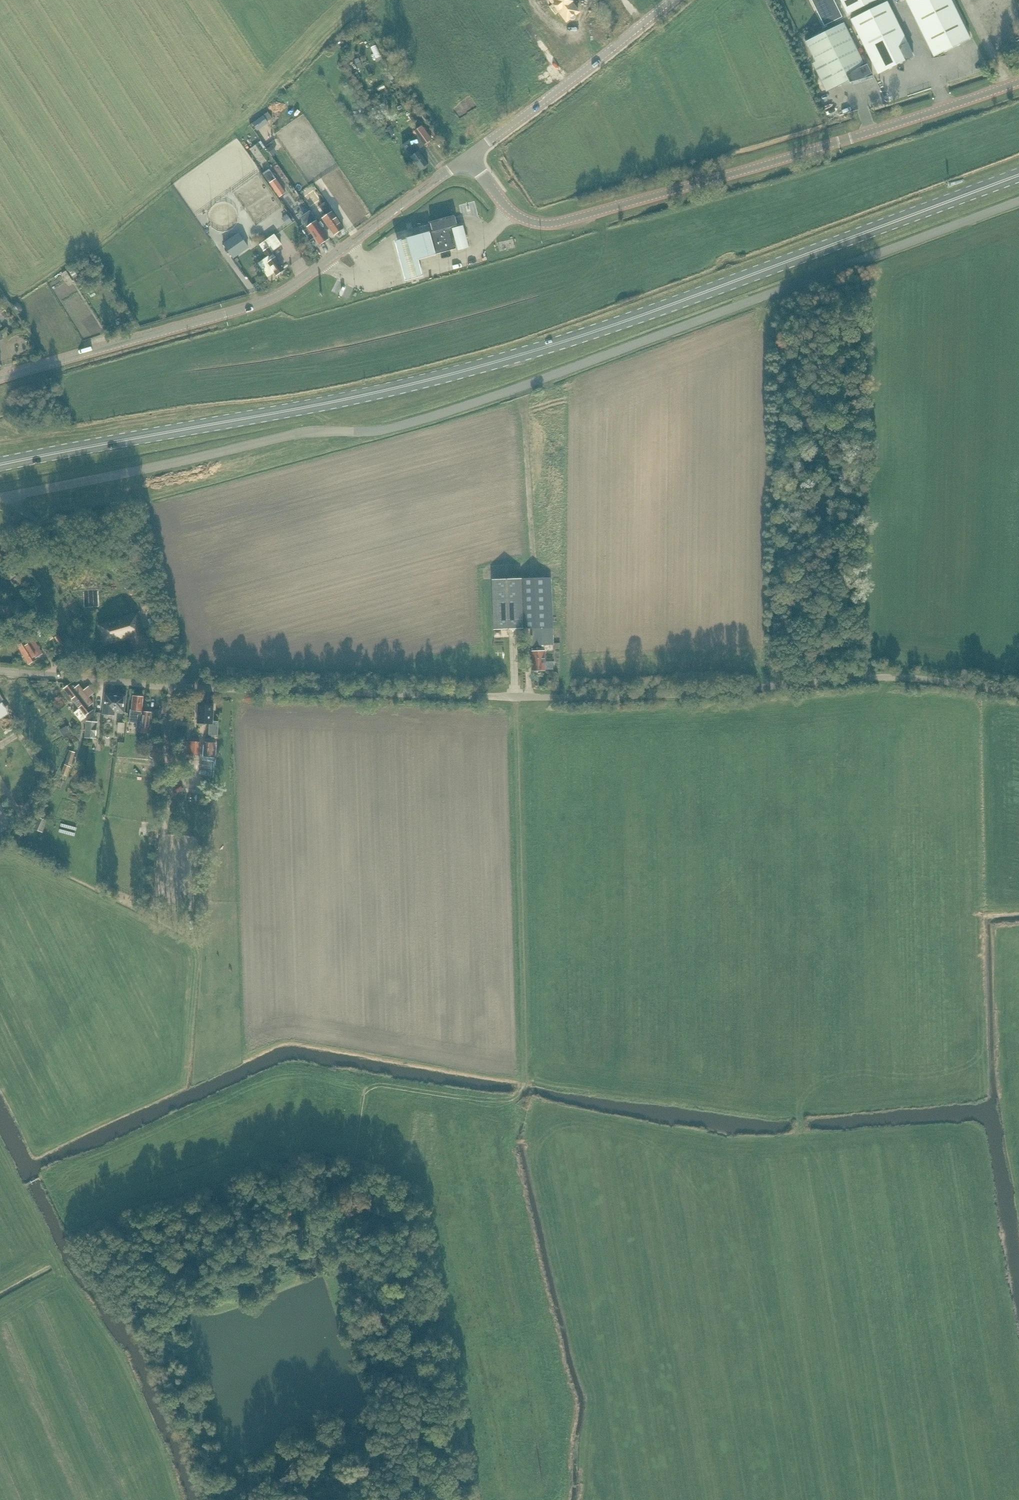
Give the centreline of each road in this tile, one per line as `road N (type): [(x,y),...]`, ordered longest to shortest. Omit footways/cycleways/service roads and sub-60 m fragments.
road 1 (unclassified): [(0,498),(298,433),(378,432),(1018,202)]
road 2 (primary): [(0,464),(460,372),(630,319),(1018,175)]
road 3 (unclassified): [(1018,694),(871,677),(636,697),(515,697),(185,687),(0,671)]
road 4 (track): [(348,1178),(368,1089),(508,1100),(525,1081),(515,697)]
road 5 (unclassified): [(469,156),(511,212),(549,224),(1018,83)]
road 6 (tertiary): [(0,378),(281,294),(469,156)]
road 7 (tertiary): [(469,156),(672,0)]

